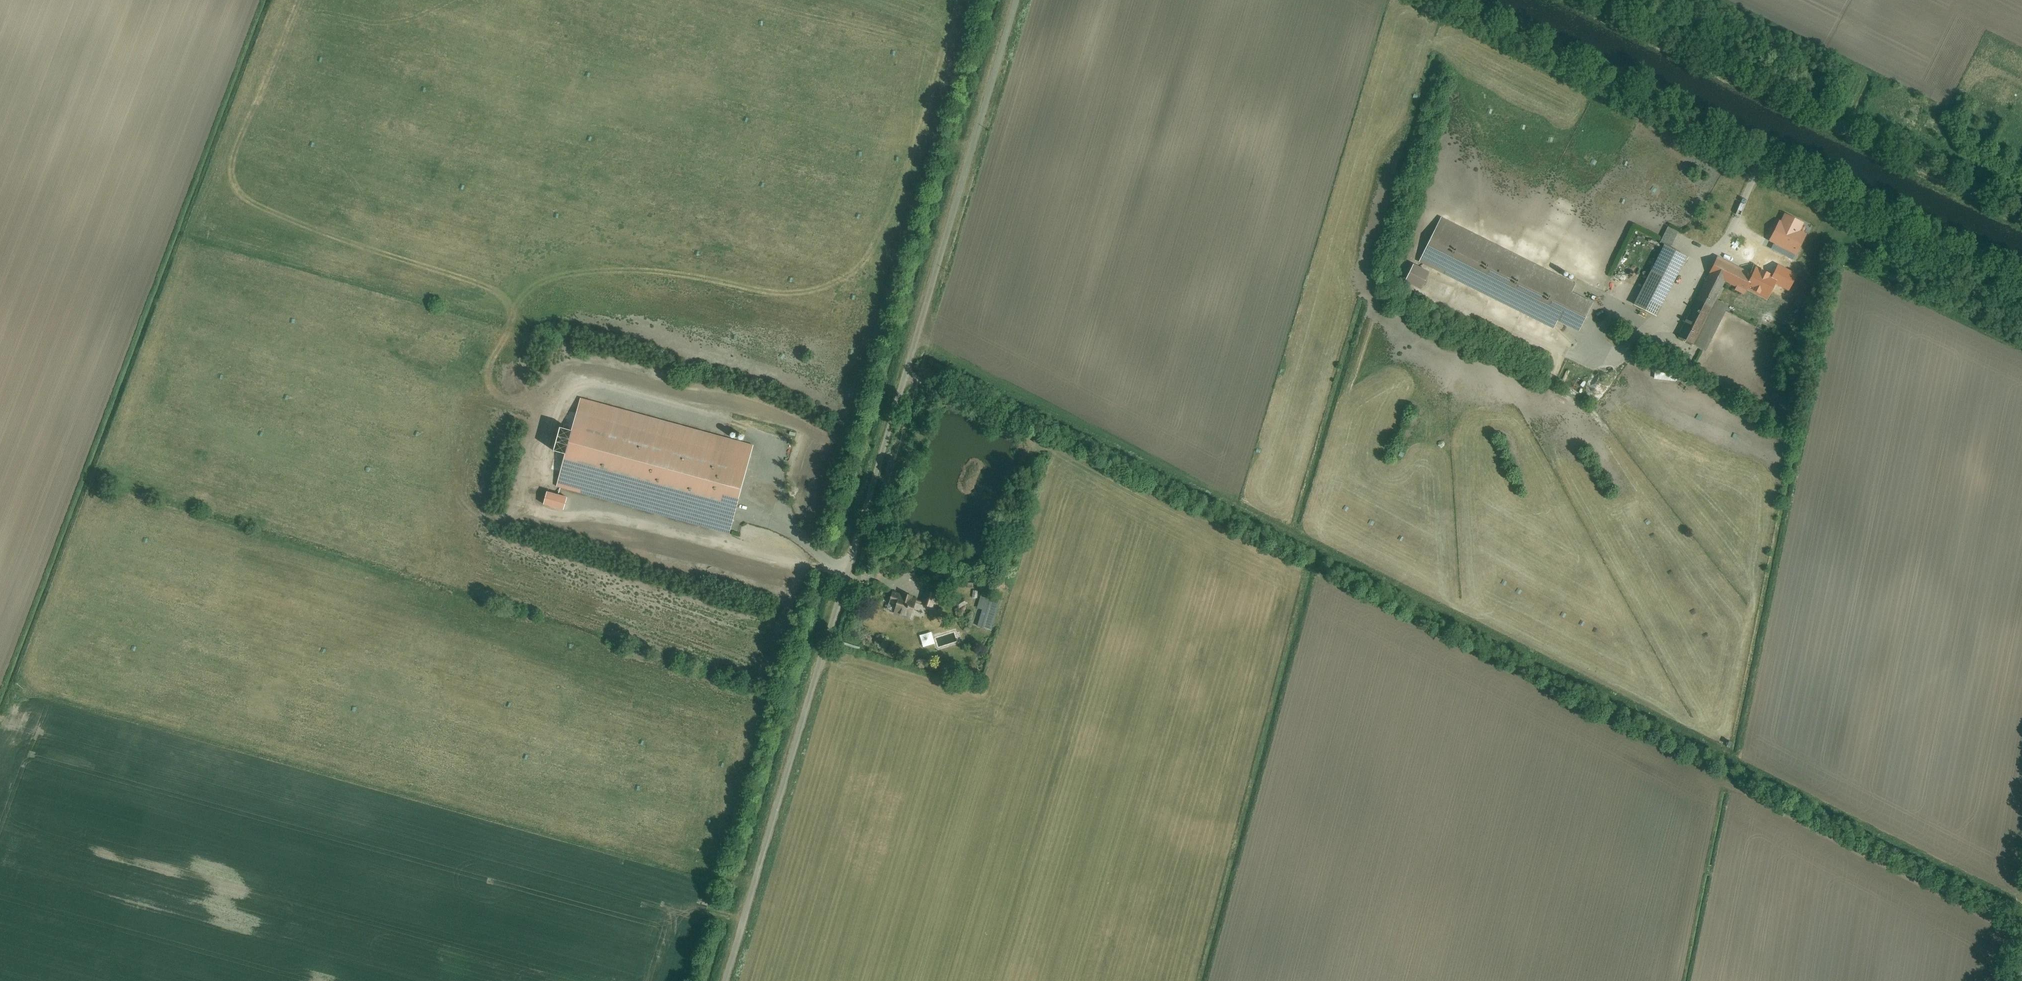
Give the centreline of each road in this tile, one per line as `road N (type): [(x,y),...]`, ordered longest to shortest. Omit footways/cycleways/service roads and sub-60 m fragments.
road 1 (unclassified): [(1017,0),(727,980)]
road 2 (unclassified): [(1436,0),(2021,290)]
road 3 (unclassified): [(1582,0),(2021,216)]

